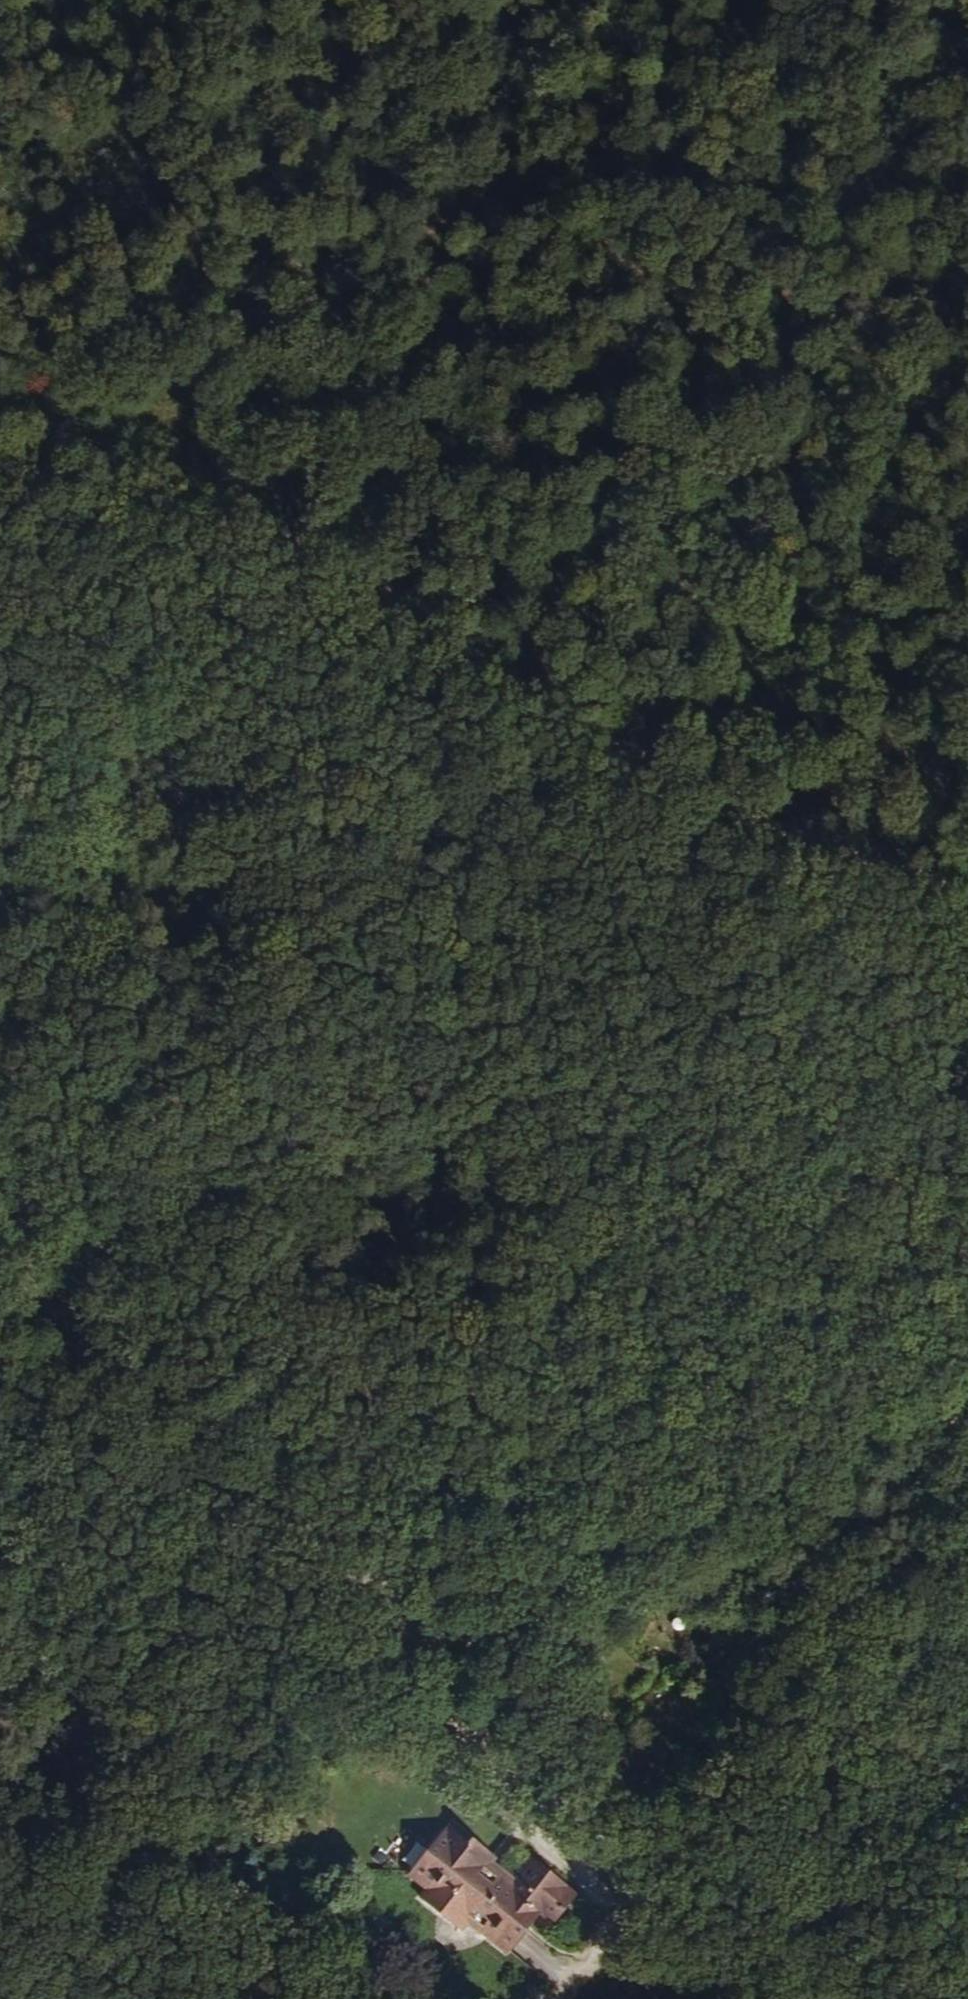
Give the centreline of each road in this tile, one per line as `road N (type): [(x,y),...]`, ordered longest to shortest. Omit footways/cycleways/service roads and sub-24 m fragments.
road 1 (tertiary): [(967,931),(0,437)]

